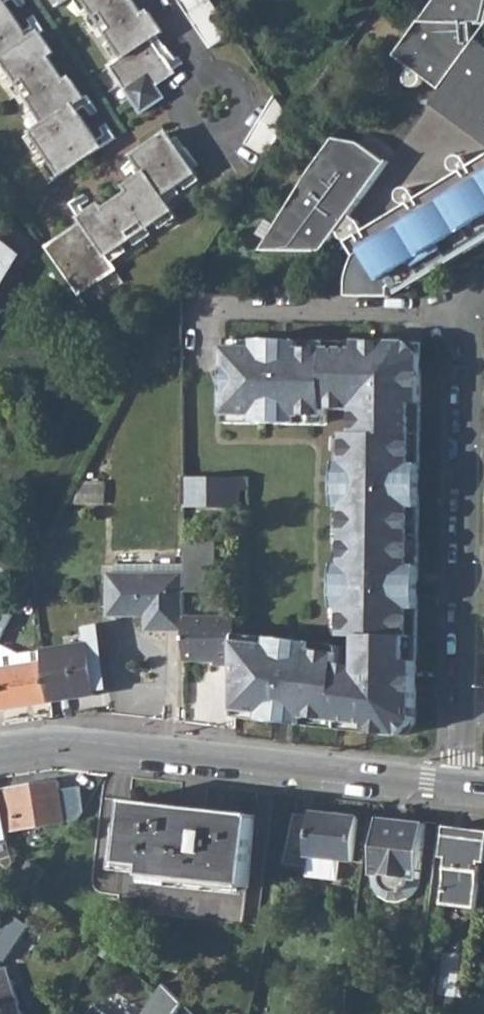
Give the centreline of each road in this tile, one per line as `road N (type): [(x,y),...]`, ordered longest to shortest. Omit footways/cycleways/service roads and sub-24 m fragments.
road 1 (residential): [(459,782),(467,323),(483,291)]
road 2 (residential): [(0,747),(60,738),(459,782)]
road 3 (residential): [(201,86),(186,104),(190,127),(210,140),(230,135),(243,117),(237,94),(218,83)]

